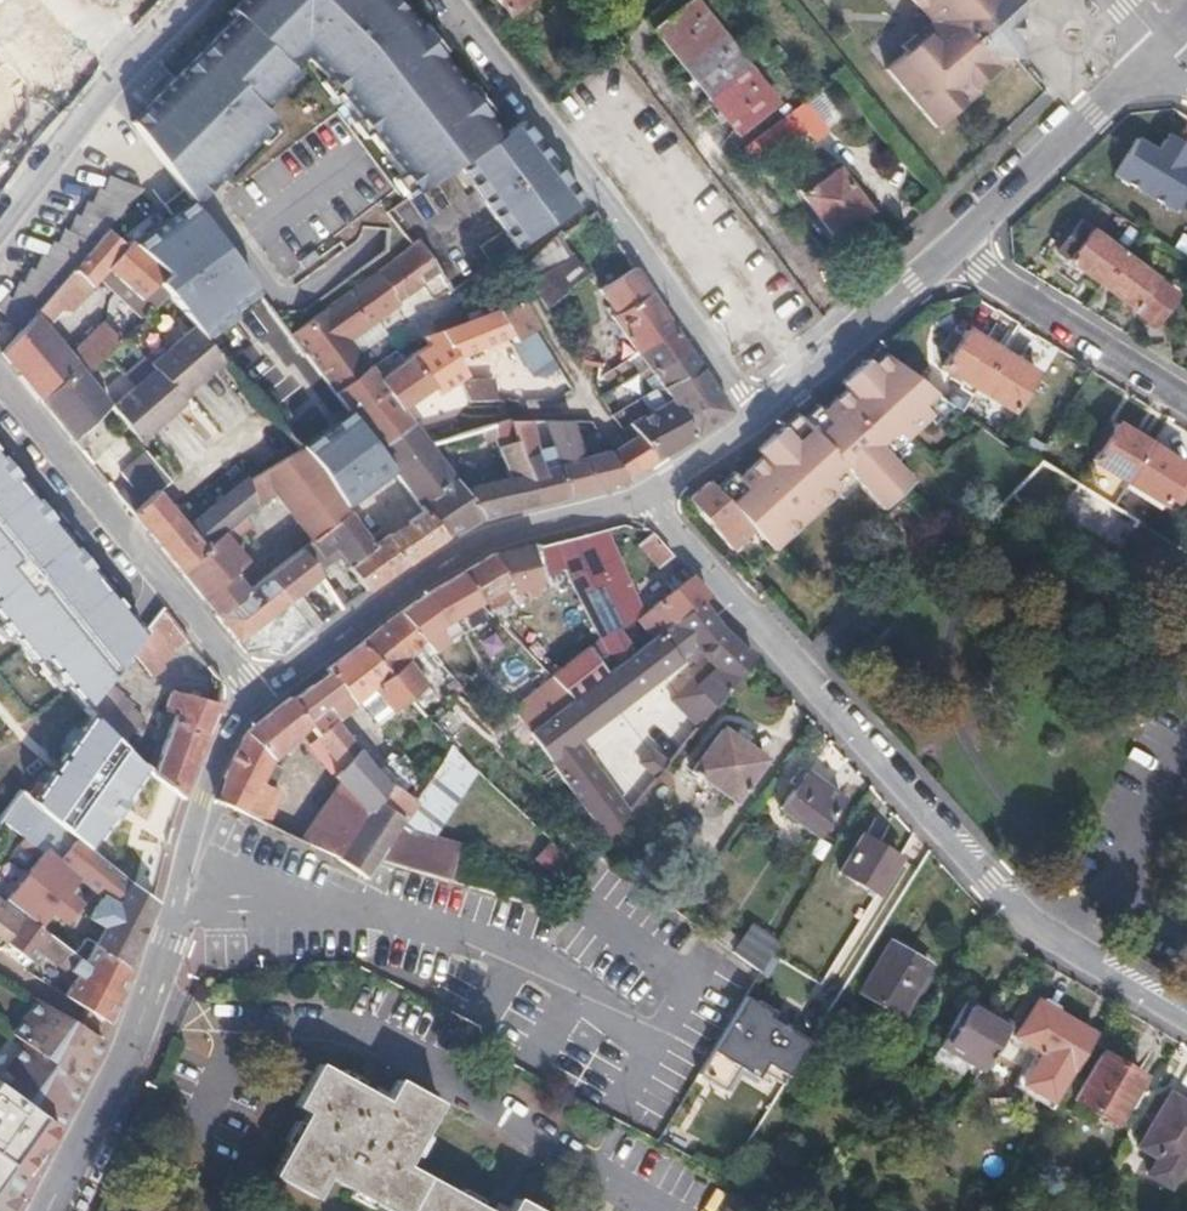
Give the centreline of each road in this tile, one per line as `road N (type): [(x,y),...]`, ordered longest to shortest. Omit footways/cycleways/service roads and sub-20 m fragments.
road 1 (residential): [(639,497),(1016,916),(1186,1024)]
road 2 (residential): [(250,690),(229,718),(143,997),(44,1210)]
road 3 (residential): [(441,0),(594,189),(758,417)]
road 4 (residential): [(639,497),(490,530),(301,667),(250,690)]
road 5 (residential): [(0,387),(250,690)]
road 6 (residential): [(957,248),(1165,45)]
road 7 (residential): [(957,248),(1186,398)]
road 8 (residential): [(758,417),(957,248)]
road 9 (residential): [(71,142),(197,0)]
road 10 (residential): [(639,497),(758,417)]

